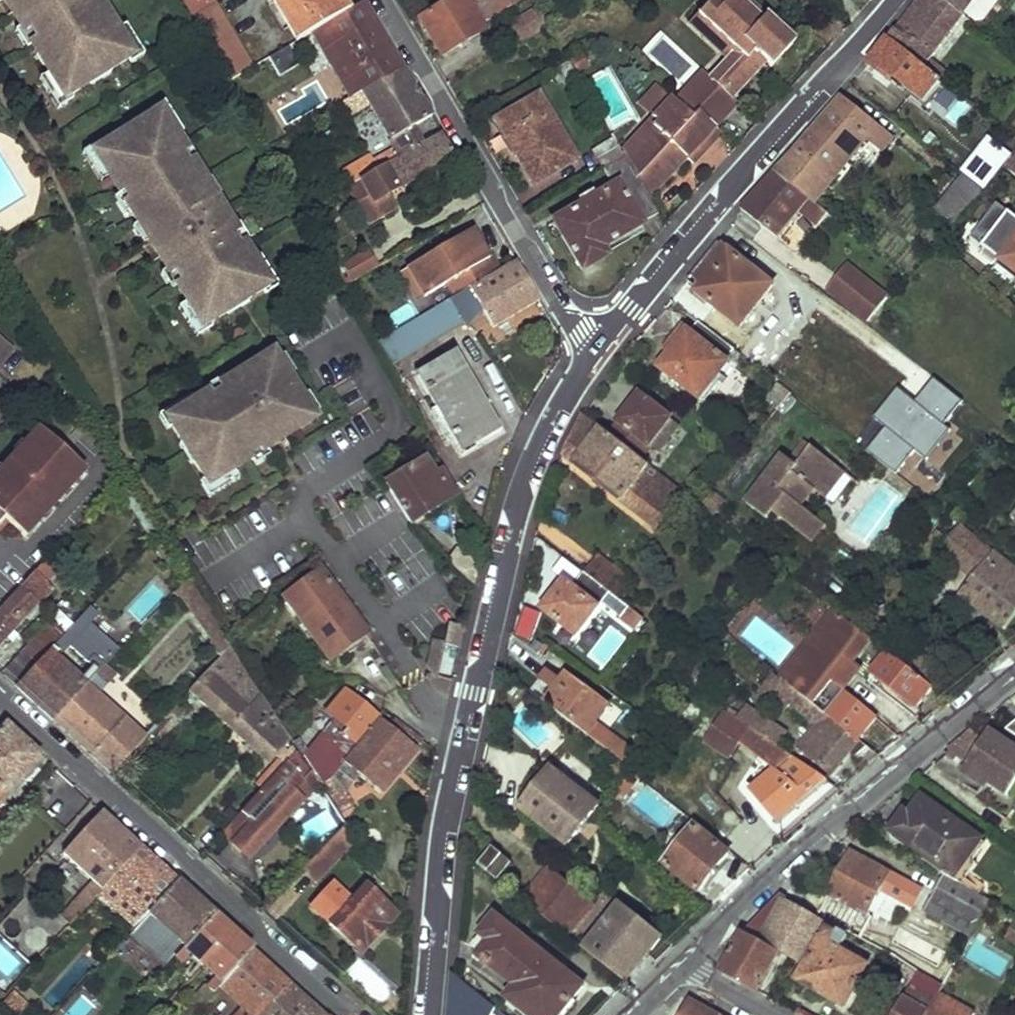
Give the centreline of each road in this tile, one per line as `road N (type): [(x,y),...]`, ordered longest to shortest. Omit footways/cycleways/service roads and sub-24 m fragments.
road 1 (residential): [(595,350),(559,404),(492,601),(430,1014)]
road 2 (residential): [(346,1014),(0,698)]
road 3 (residential): [(1014,665),(868,782),(678,963)]
road 4 (residential): [(383,0),(595,350)]
road 5 (residential): [(895,0),(681,243)]
road 6 (residential): [(681,243),(595,350)]

